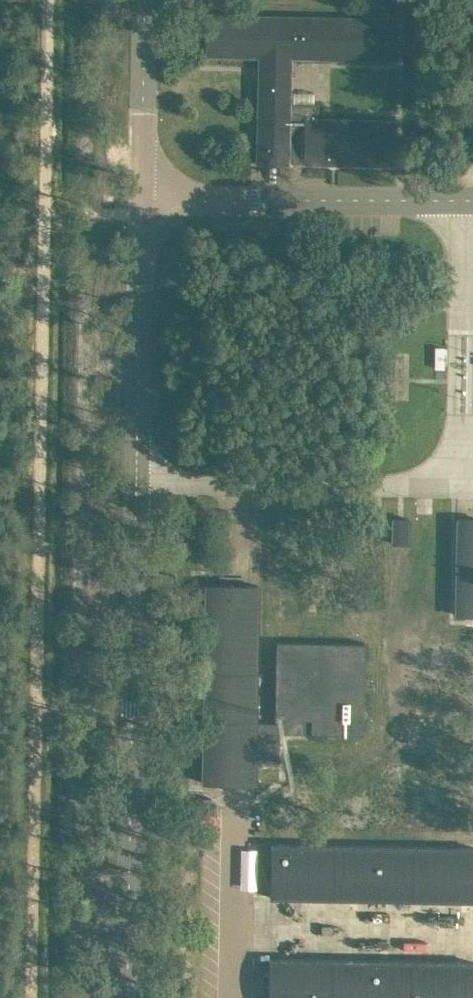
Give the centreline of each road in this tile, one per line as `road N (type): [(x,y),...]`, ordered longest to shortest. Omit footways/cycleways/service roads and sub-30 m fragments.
road 1 (unclassified): [(127,997),(142,198)]
road 2 (unclassified): [(142,198),(472,199)]
road 3 (unclassified): [(142,198),(146,0)]

